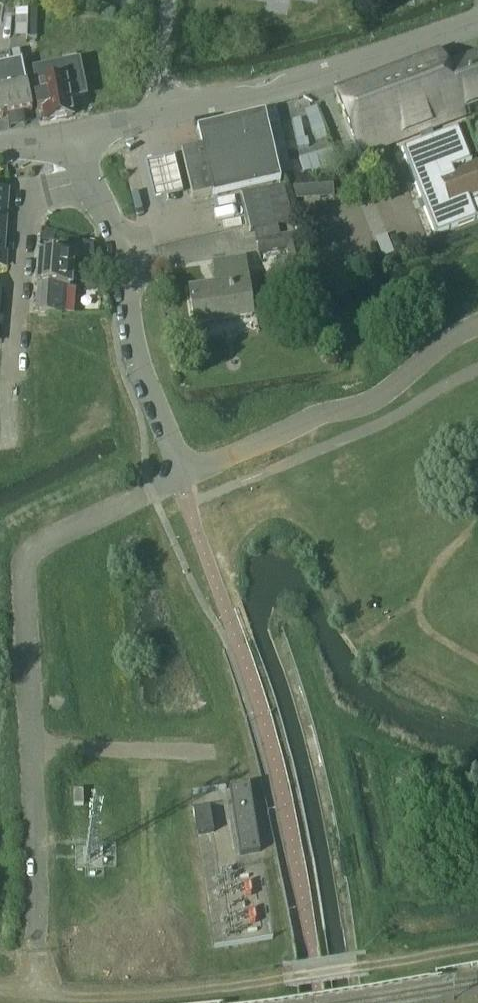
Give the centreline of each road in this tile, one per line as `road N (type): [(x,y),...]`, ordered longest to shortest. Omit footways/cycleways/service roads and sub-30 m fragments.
road 1 (track): [(37,994),(175,994),(477,943)]
road 2 (unclassified): [(168,115),(338,71),(477,21)]
road 3 (unclassified): [(6,442),(21,200),(91,178)]
road 4 (unclassified): [(180,474),(127,323),(122,247),(91,178)]

